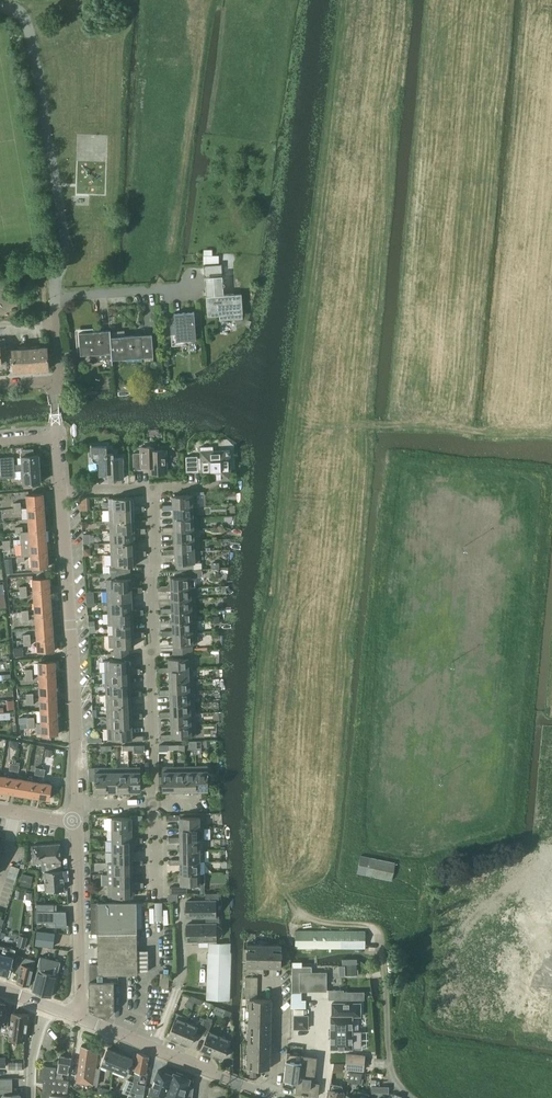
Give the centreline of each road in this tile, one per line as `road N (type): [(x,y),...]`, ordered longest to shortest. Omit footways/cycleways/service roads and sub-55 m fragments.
road 1 (residential): [(154,804),(153,488)]
road 2 (residential): [(78,805),(62,491)]
road 3 (unclassified): [(55,299),(63,228),(28,29),(17,12),(0,8)]
road 4 (track): [(411,1097),(390,1077),(382,936),(370,926),(300,919)]
road 5 (tertiary): [(278,1097),(77,1017)]
road 6 (residential): [(77,1017),(76,820)]
road 7 (residential): [(55,299),(198,286)]

